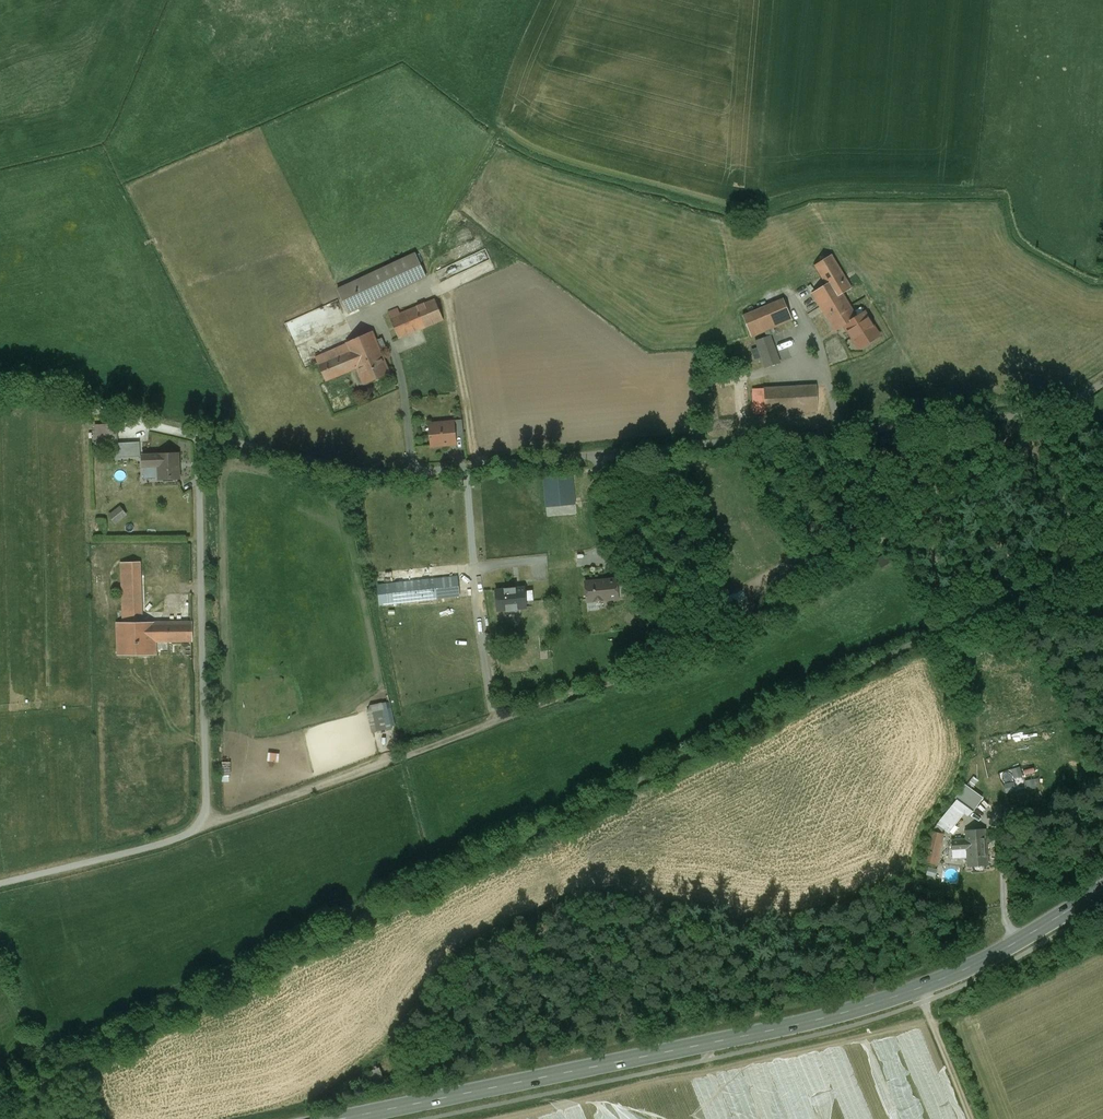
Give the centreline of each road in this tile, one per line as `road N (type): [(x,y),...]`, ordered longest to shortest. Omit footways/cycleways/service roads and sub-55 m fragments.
road 1 (unclassified): [(1102,382),(1061,411),(397,472),(202,435),(204,816),(173,840),(0,883)]
road 2 (track): [(1061,411),(710,655),(552,700),(195,831)]
road 3 (secondary): [(339,1118),(842,1013),(950,978),(1102,889)]
road 4 (track): [(202,435),(24,396),(0,401)]
road 5 (track): [(437,279),(448,299),(476,464)]
road 6 (track): [(972,1118),(919,989)]

